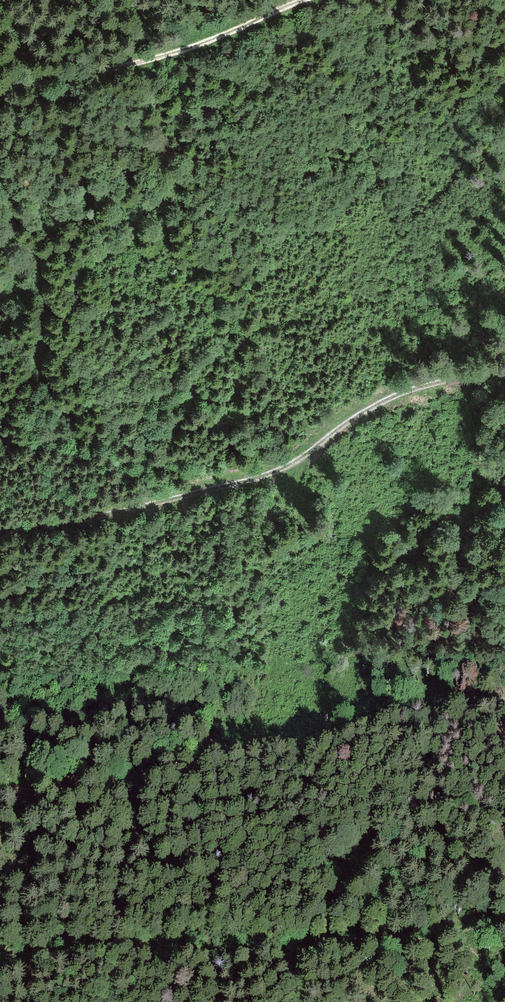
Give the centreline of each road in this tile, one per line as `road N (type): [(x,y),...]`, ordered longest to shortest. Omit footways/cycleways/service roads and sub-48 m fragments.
road 1 (track): [(504,368),(413,389),(270,474),(65,520),(0,524)]
road 2 (track): [(0,785),(112,782),(504,700)]
road 3 (track): [(0,946),(24,958),(395,947),(504,922)]
road 4 (track): [(0,92),(160,59),(305,0)]

